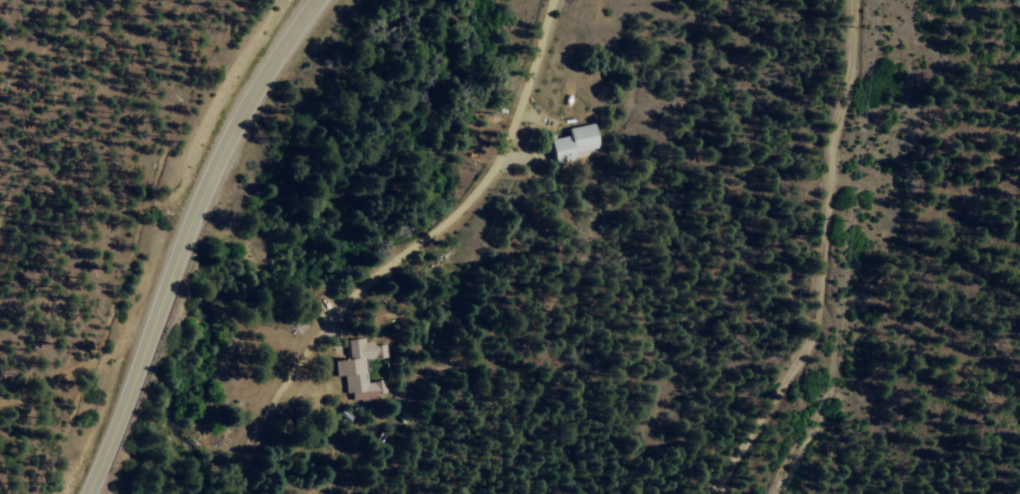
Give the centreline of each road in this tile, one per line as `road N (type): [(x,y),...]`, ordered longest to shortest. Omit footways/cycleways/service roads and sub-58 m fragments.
road 1 (residential): [(260,493),(282,440),(498,160),(547,0)]
road 2 (track): [(906,0),(909,123),(804,324),(709,451),(666,493)]
road 3 (primary): [(139,356),(219,156),(316,0)]
road 4 (primary): [(84,493),(139,356)]
road 5 (residential): [(139,356),(0,379)]

